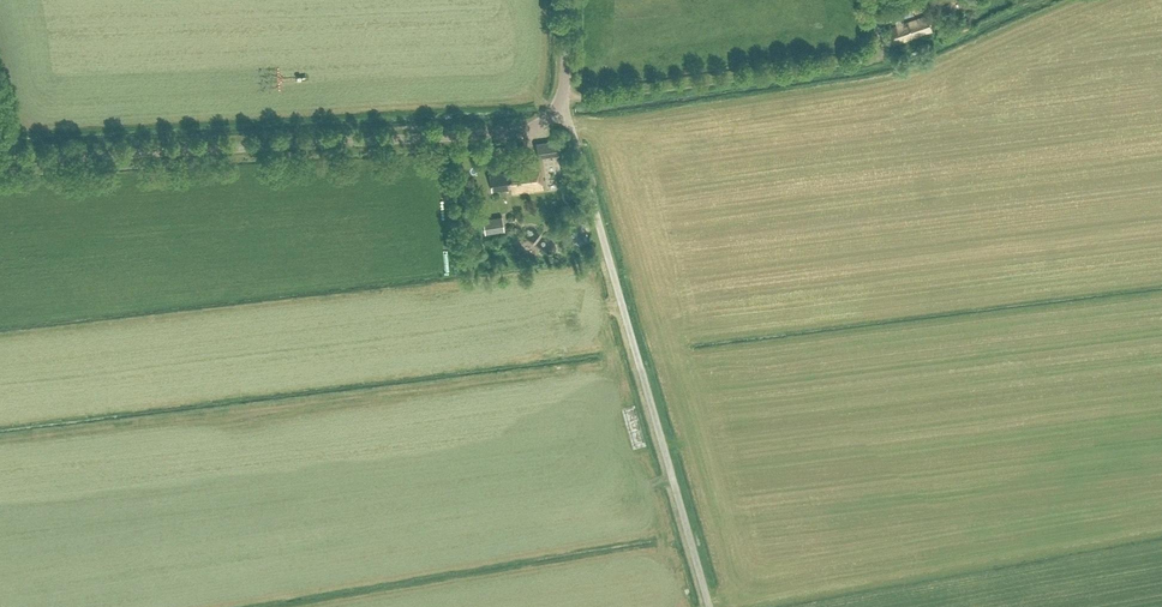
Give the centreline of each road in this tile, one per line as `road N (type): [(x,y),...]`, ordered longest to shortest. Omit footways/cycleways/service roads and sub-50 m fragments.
road 1 (unclassified): [(0,159),(523,130),(550,115),(562,94),(566,0)]

